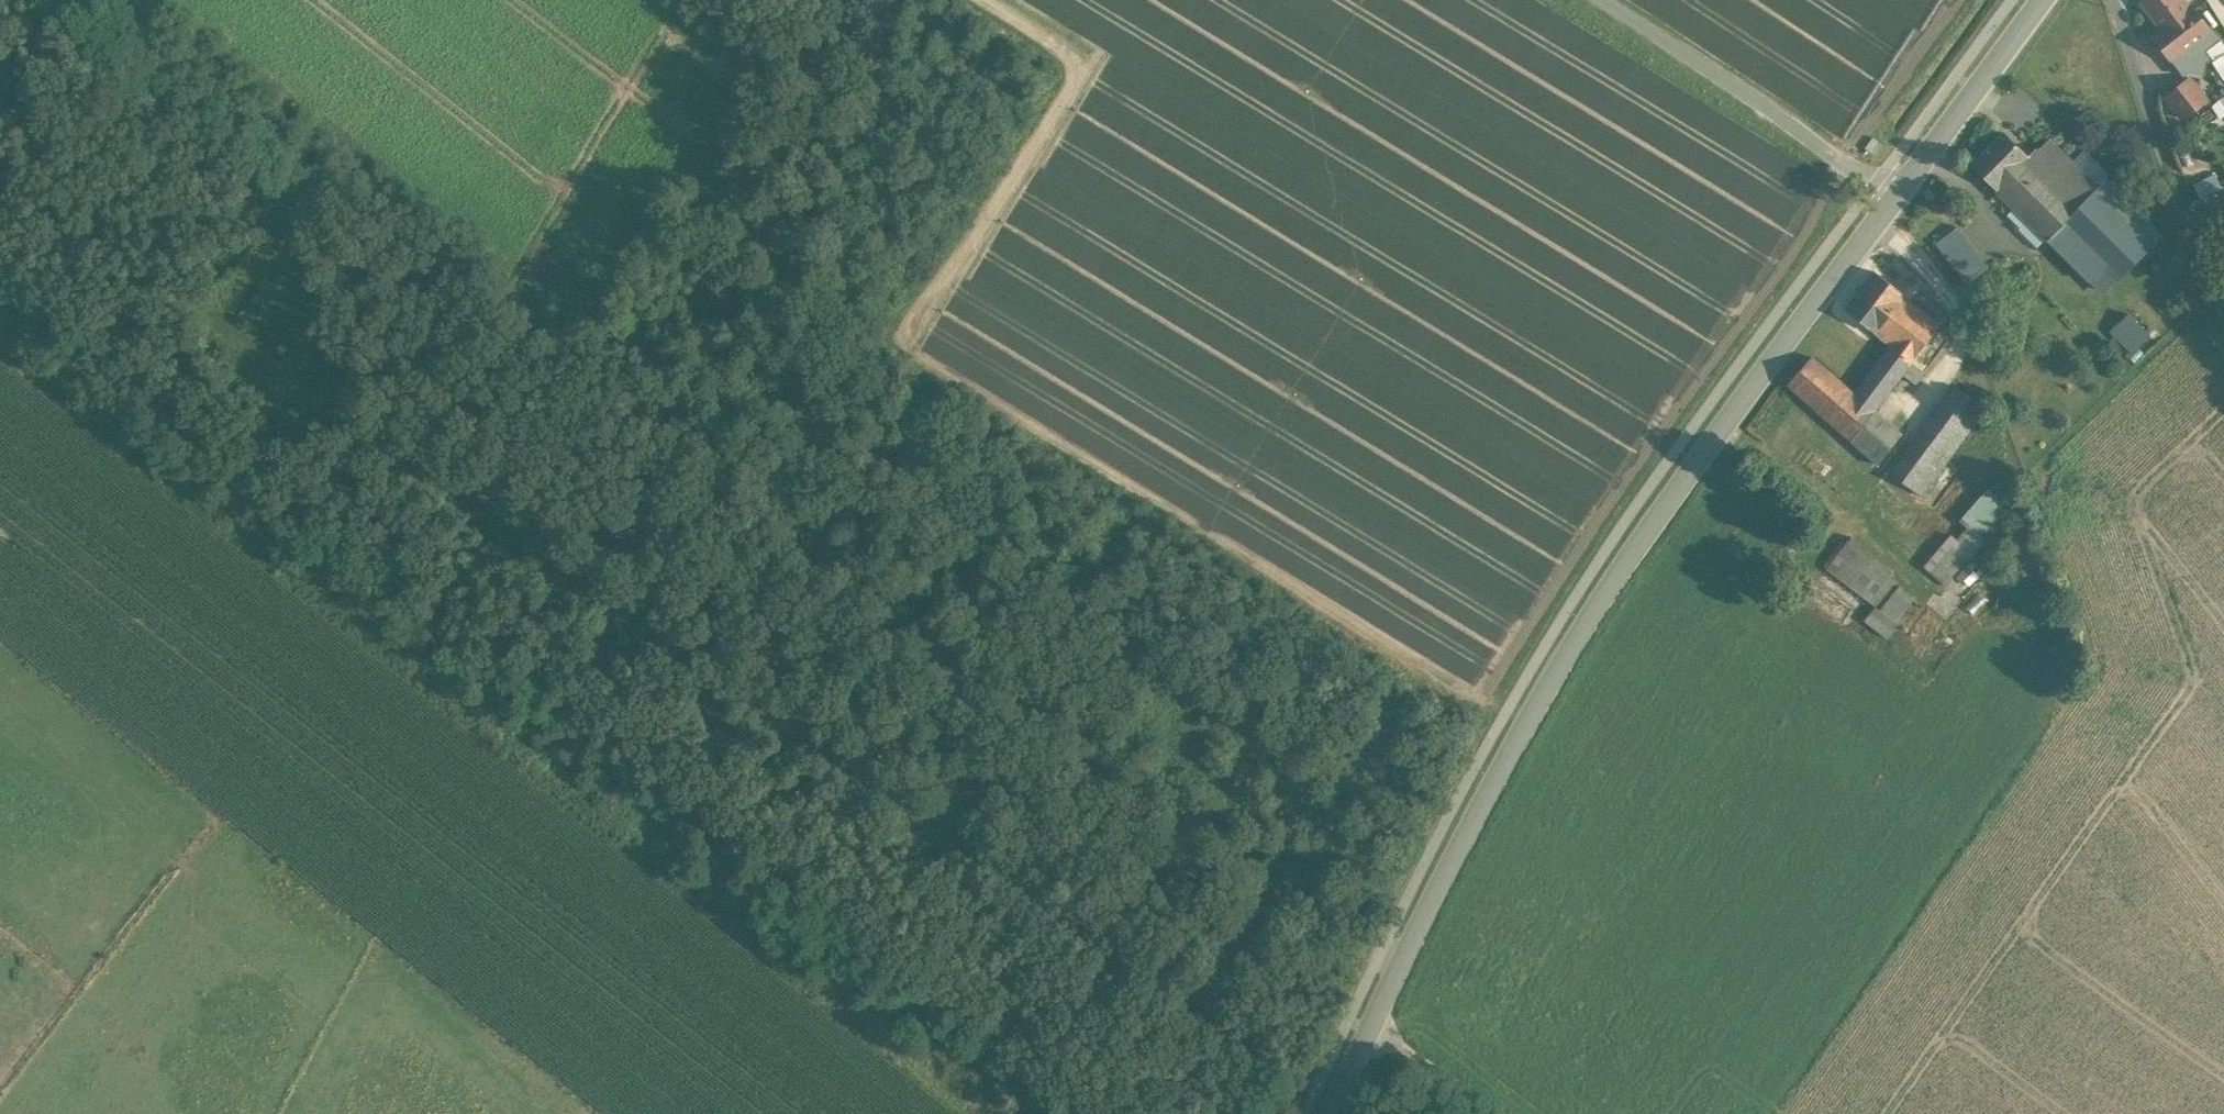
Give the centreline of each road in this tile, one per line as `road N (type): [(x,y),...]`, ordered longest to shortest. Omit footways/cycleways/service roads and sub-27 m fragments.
road 1 (tertiary): [(1895,198),(1593,623),(1363,1039),(1330,1113)]
road 2 (unclassified): [(1603,0),(1895,198)]
road 3 (unclassified): [(2114,0),(2164,158),(2223,290)]
road 4 (tertiary): [(2041,0),(1895,198)]

